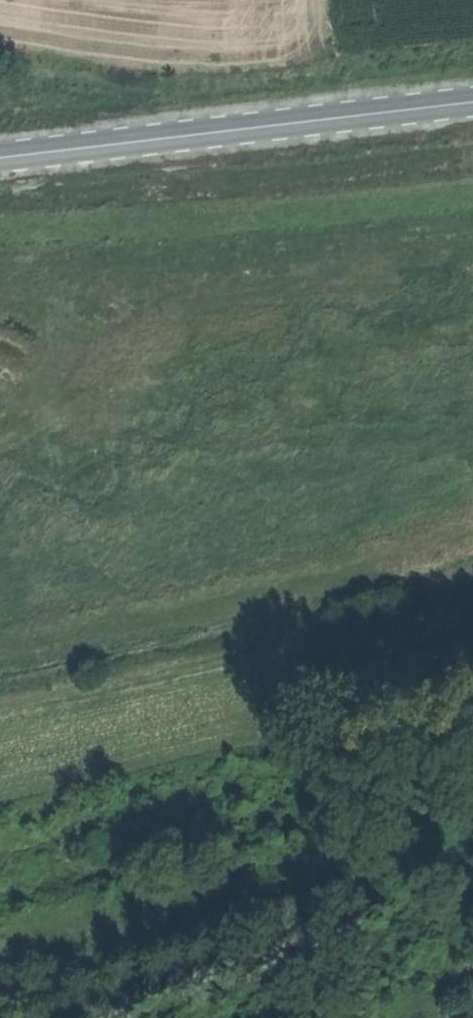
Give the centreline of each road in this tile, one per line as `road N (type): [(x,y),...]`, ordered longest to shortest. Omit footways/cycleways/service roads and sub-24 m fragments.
road 1 (track): [(0,709),(472,607)]
road 2 (tertiary): [(472,101),(227,122)]
road 3 (tertiary): [(0,150),(227,122)]

